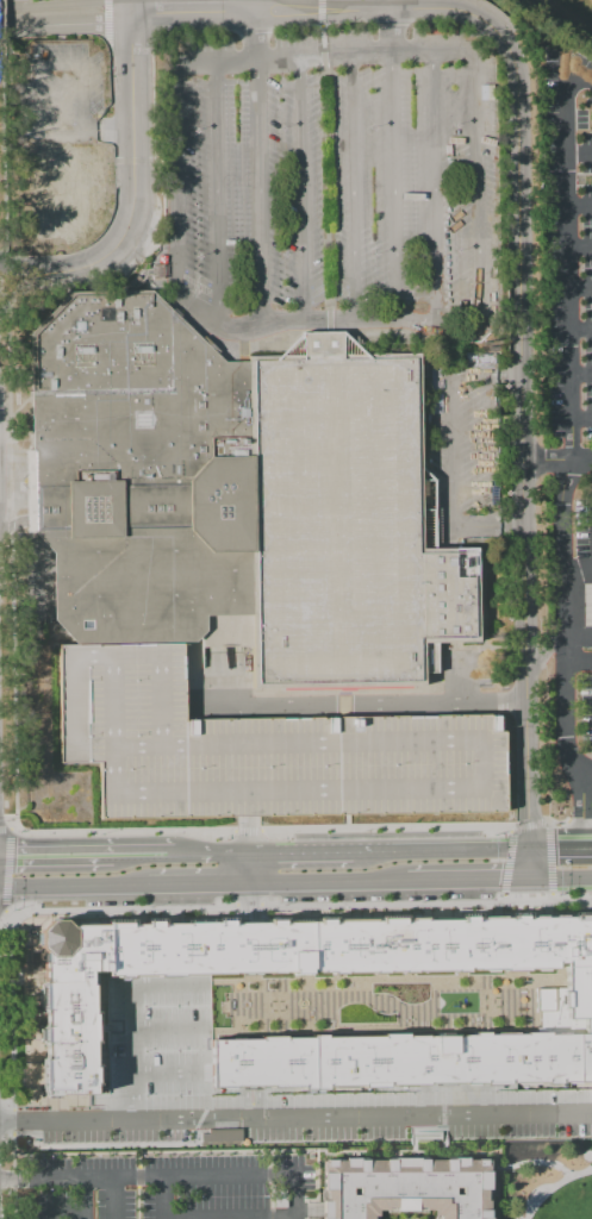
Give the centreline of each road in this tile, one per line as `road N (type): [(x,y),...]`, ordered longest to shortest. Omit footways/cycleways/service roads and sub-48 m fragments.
road 1 (secondary): [(250,882),(406,879)]
road 2 (secondary): [(0,888),(148,882)]
road 3 (secondary): [(530,849),(390,851)]
road 4 (secondary): [(406,879),(530,877)]

